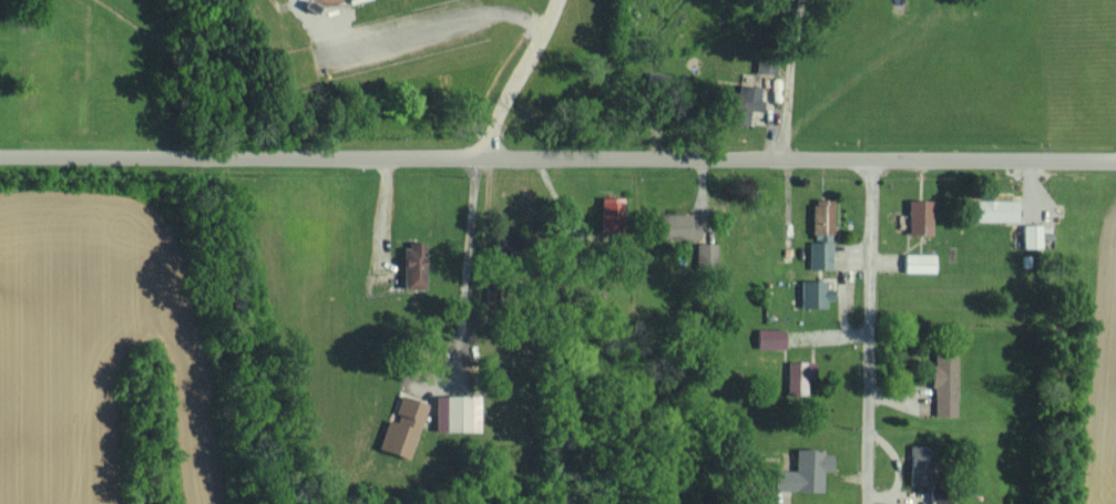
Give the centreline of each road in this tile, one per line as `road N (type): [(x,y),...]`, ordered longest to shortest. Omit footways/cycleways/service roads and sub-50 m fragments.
road 1 (residential): [(1115,160),(0,157)]
road 2 (residential): [(869,162),(865,503)]

